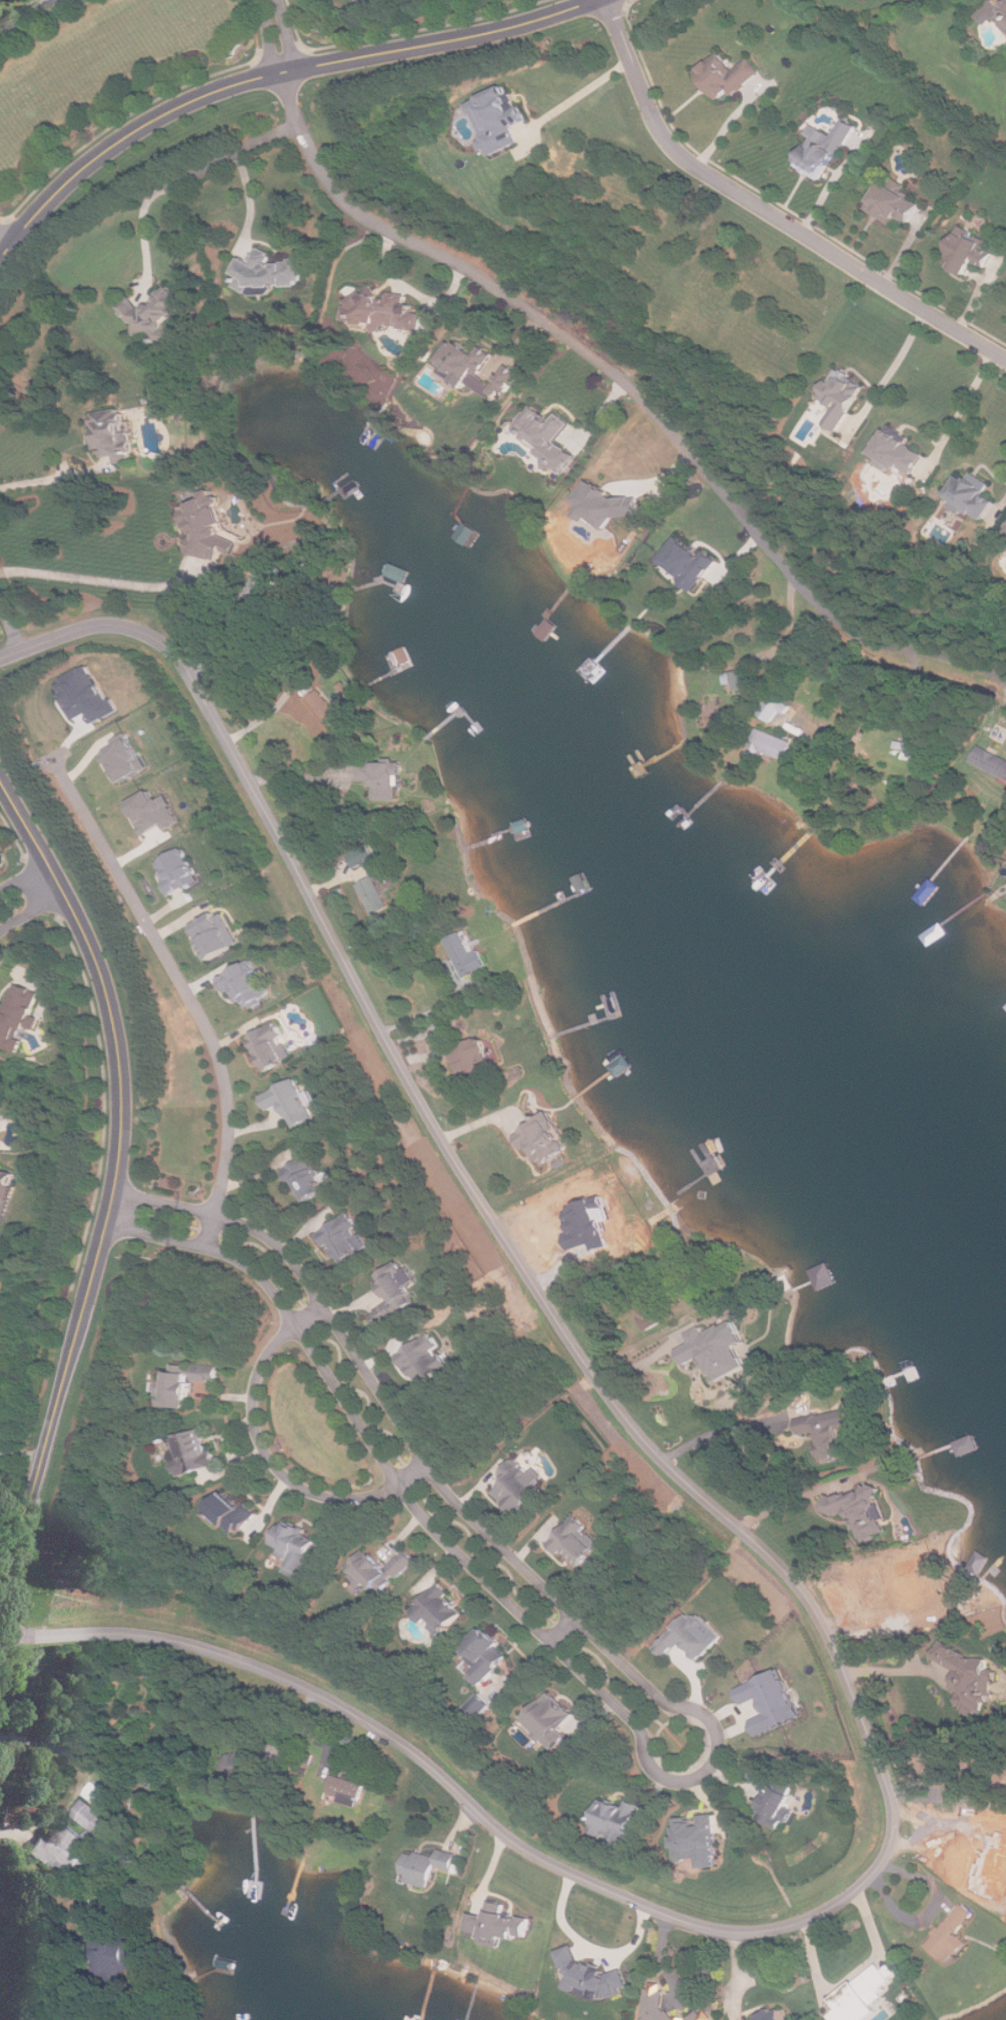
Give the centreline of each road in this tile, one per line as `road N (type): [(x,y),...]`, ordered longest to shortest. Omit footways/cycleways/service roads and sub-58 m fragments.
road 1 (residential): [(0,1636),(211,1645),(319,1686),(404,1739),(525,1842),(665,1910),(710,1921),(763,1927),(808,1919),(869,1884),(895,1845),(898,1802),(886,1752),(837,1626),(803,1573),(665,1460),(605,1390),(391,1029),(239,740),(168,635),(108,620),(0,658)]
road 2 (residential): [(108,1226),(207,1250),(262,1276),(413,1503),(638,1726),(655,1772),(688,1783),(714,1767),(718,1735),(711,1720),(667,1704),(459,1506),(277,1243),(231,1220),(116,1190)]
road 3 (tertiary): [(0,260),(83,169),(191,100),(600,0)]
road 4 (residential): [(610,0),(628,57),(677,153),(1005,358)]
road 5 (tertiary): [(87,1301),(116,1190),(122,1066),(111,1006),(78,915),(0,778)]
road 6 (residential): [(207,1250),(231,1132),(222,1064),(54,759)]
road 7 (residential): [(640,395),(464,265),(369,220),(341,197),(300,126),(285,73)]
road 8 (residential): [(1005,678),(861,638),(798,579),(640,395)]
road 9 (residential): [(325,1309),(276,1344),(261,1368),(256,1426),(266,1454),(301,1488),(330,1498),(384,1493),(430,1466)]
road 10 (residential): [(0,1636),(87,1301)]

